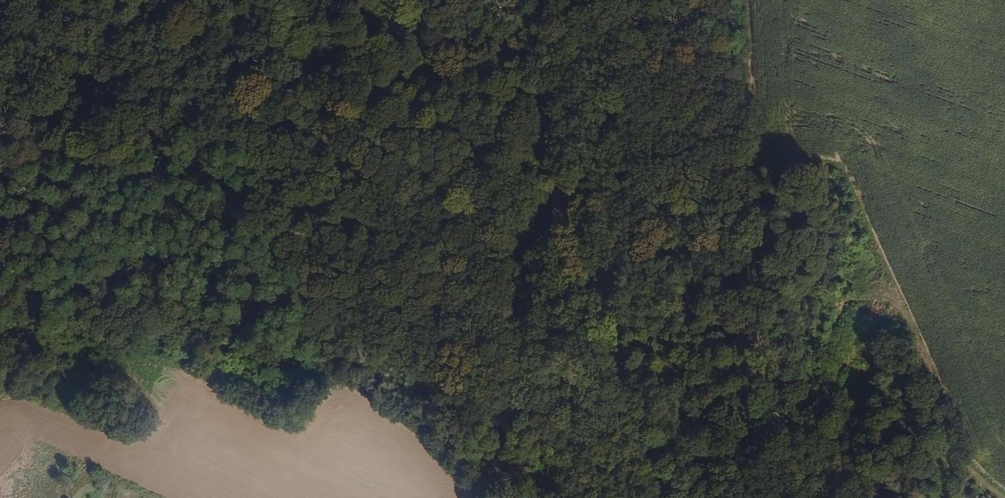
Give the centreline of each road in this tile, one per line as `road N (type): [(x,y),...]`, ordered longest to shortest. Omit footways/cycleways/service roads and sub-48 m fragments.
road 1 (unclassified): [(665,497),(559,172),(533,0)]
road 2 (track): [(475,497),(545,264),(576,227)]

